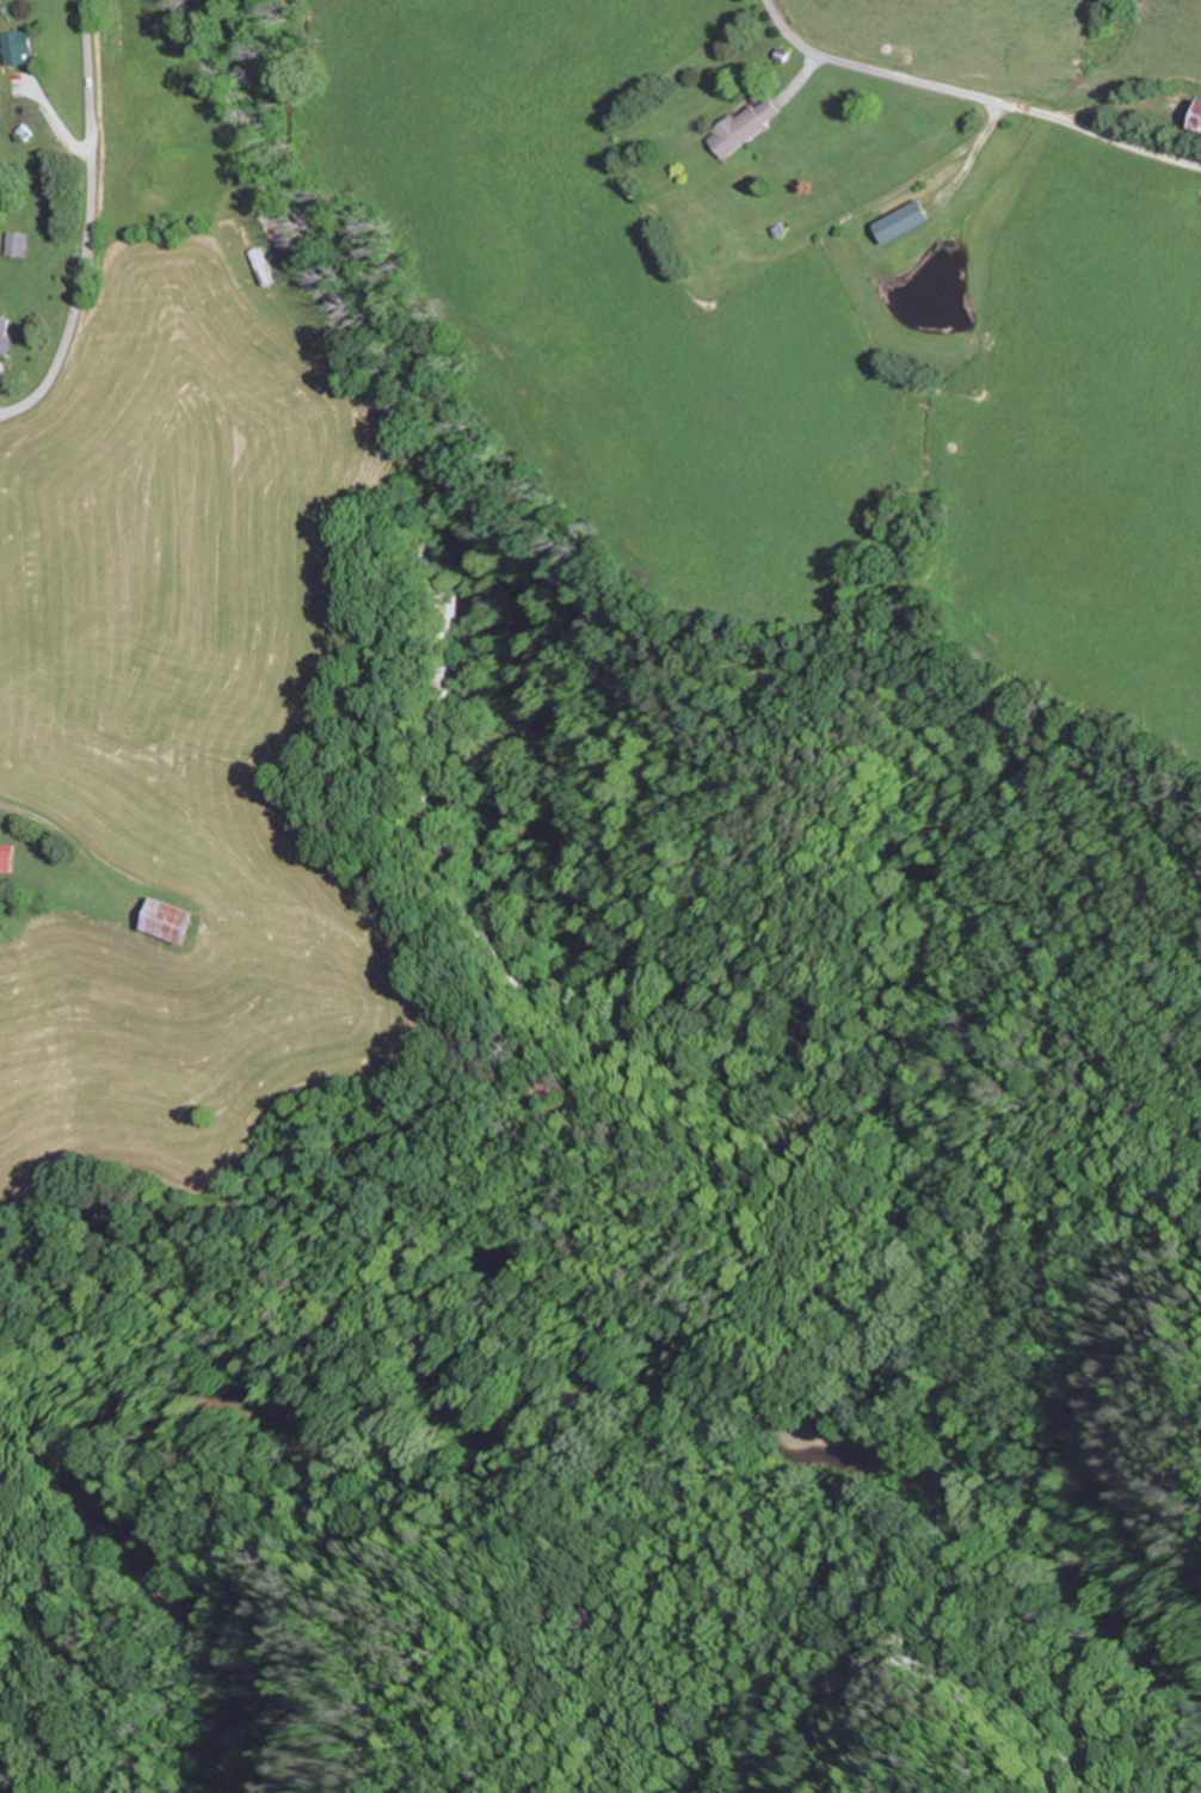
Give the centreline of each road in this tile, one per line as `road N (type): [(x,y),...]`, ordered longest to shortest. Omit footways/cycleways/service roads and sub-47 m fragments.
road 1 (residential): [(91,0),(93,189),(82,276),(51,374),(21,405),(0,414)]
road 2 (residential): [(967,97),(817,59),(778,31),(758,0)]

